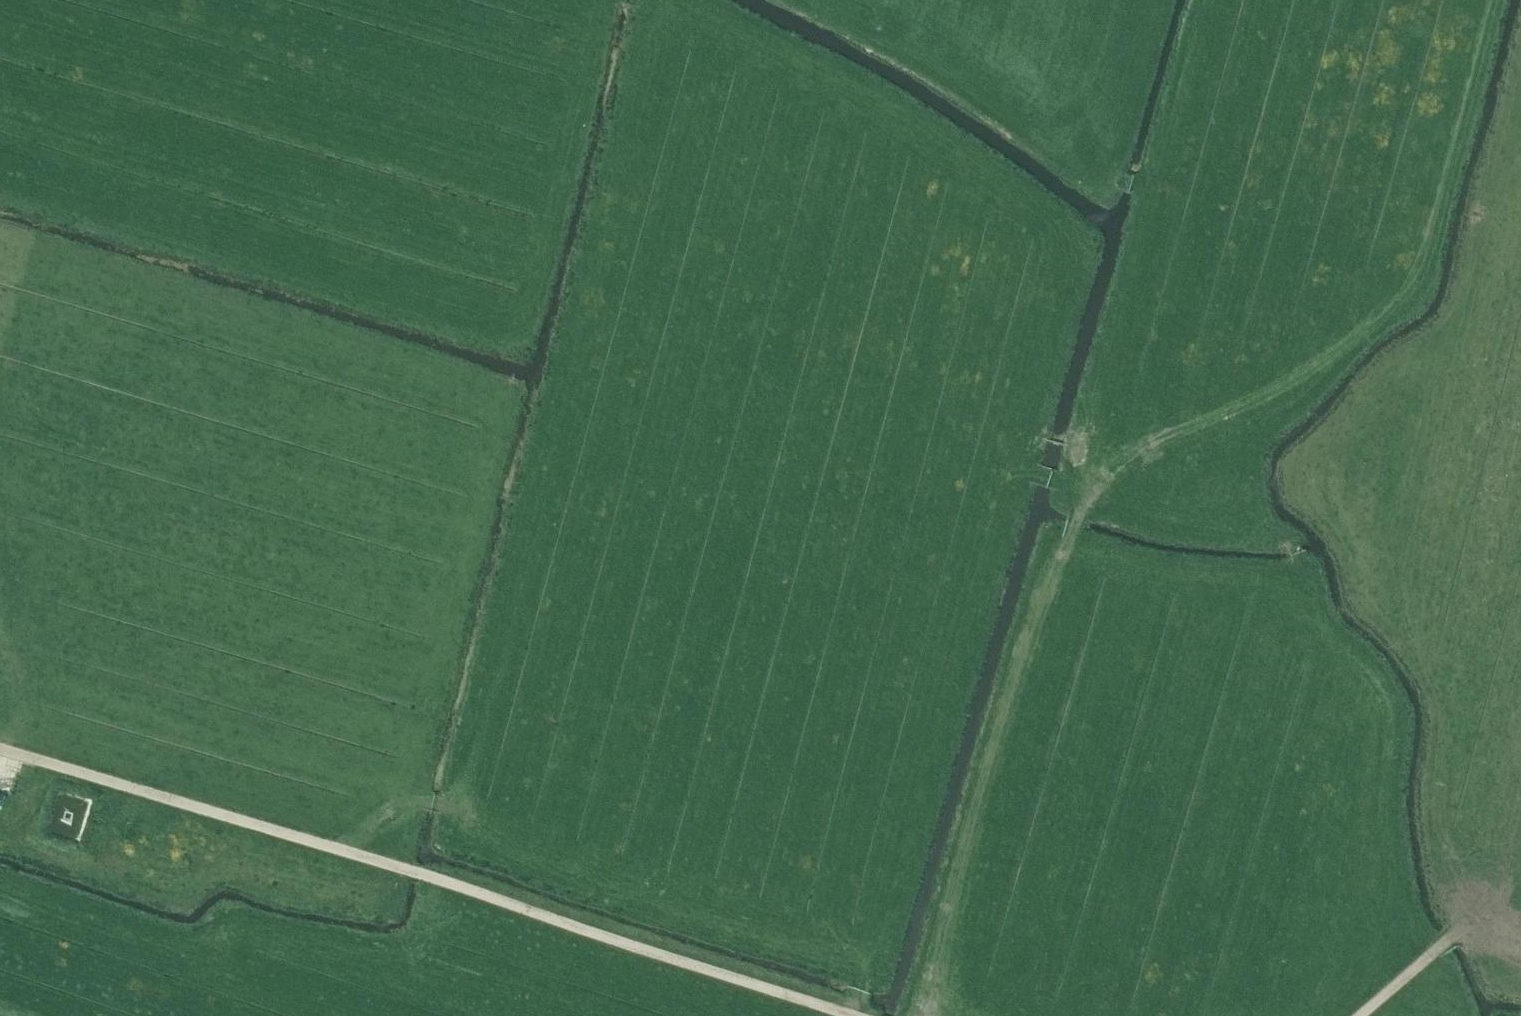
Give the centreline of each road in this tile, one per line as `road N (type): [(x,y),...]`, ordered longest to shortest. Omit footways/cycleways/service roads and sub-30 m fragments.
road 1 (track): [(0,747),(852,1015)]
road 2 (track): [(1357,1015),(1467,929)]

